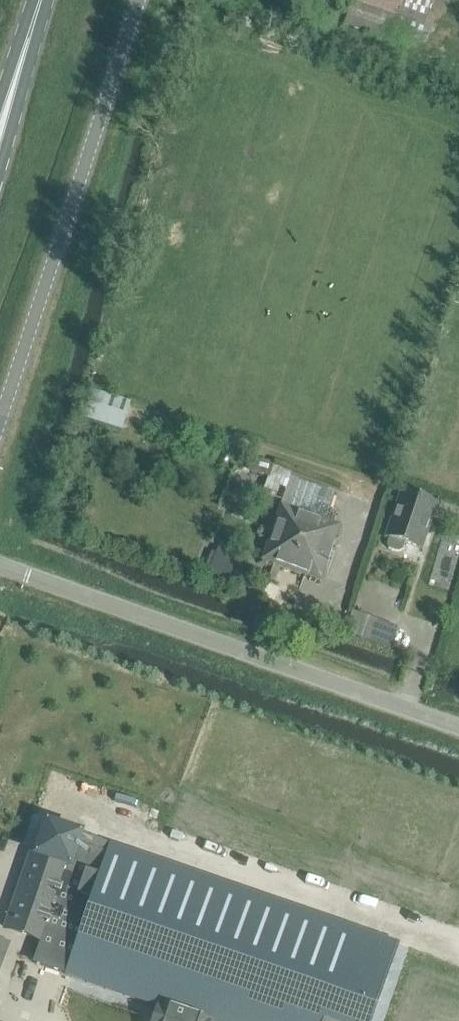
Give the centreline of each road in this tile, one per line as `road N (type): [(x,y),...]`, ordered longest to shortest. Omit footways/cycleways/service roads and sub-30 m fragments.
road 1 (unclassified): [(458,730),(0,565)]
road 2 (unclassified): [(0,427),(142,0)]
road 3 (primary): [(6,115),(44,0)]

